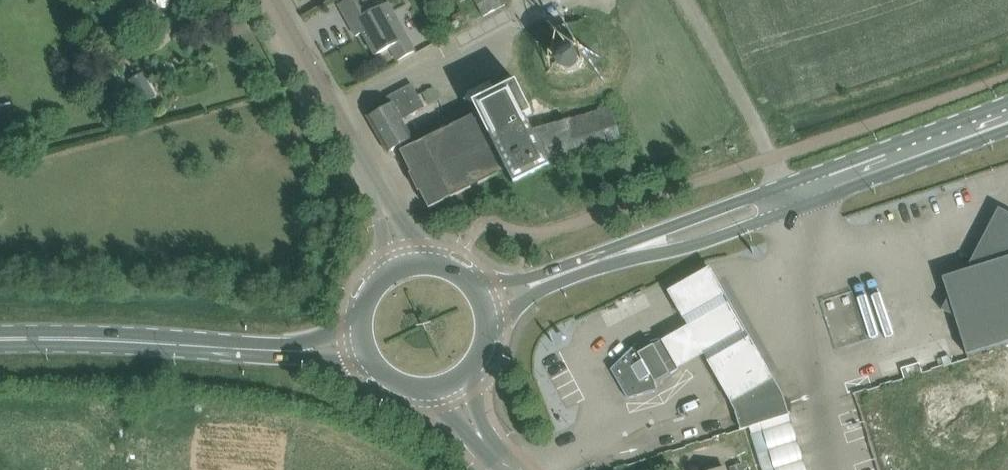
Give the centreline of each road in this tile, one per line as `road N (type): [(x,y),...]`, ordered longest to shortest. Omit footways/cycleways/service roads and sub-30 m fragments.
road 1 (primary): [(294,351),(0,339)]
road 2 (primary): [(789,197),(1007,116)]
road 3 (unclassified): [(381,193),(275,0)]
road 4 (primary): [(638,246),(674,248),(708,239),(756,222),(789,197)]
road 5 (primary): [(789,197),(748,200),(638,246)]

